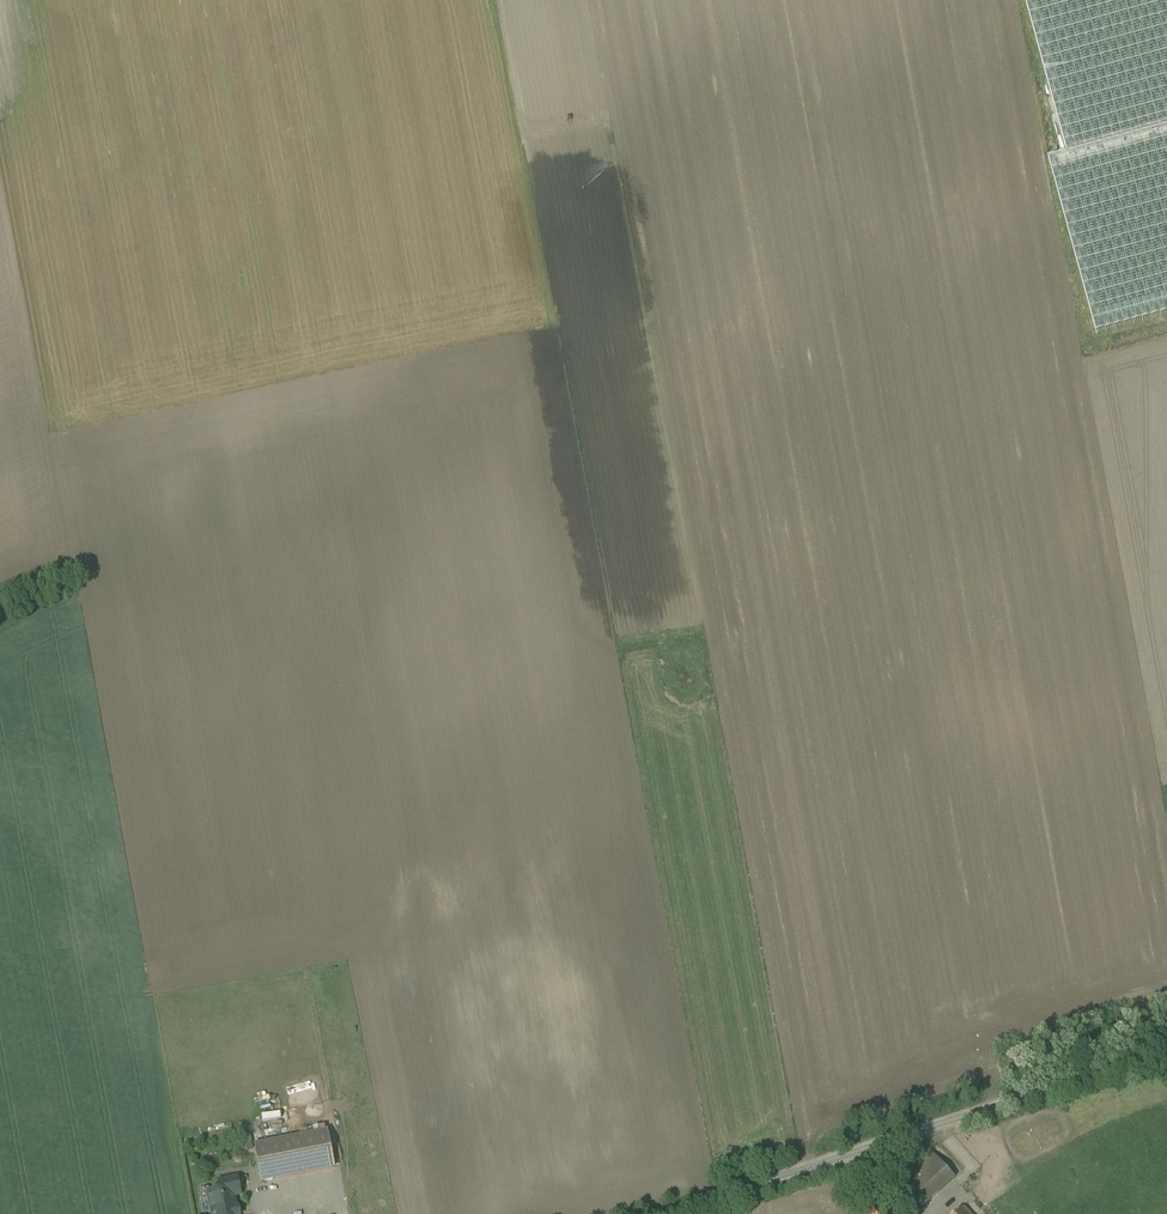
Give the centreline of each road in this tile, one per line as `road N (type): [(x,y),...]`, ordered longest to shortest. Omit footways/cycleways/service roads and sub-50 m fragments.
road 1 (track): [(475,1213),(300,256)]
road 2 (unclassified): [(649,1213),(1166,1049)]

